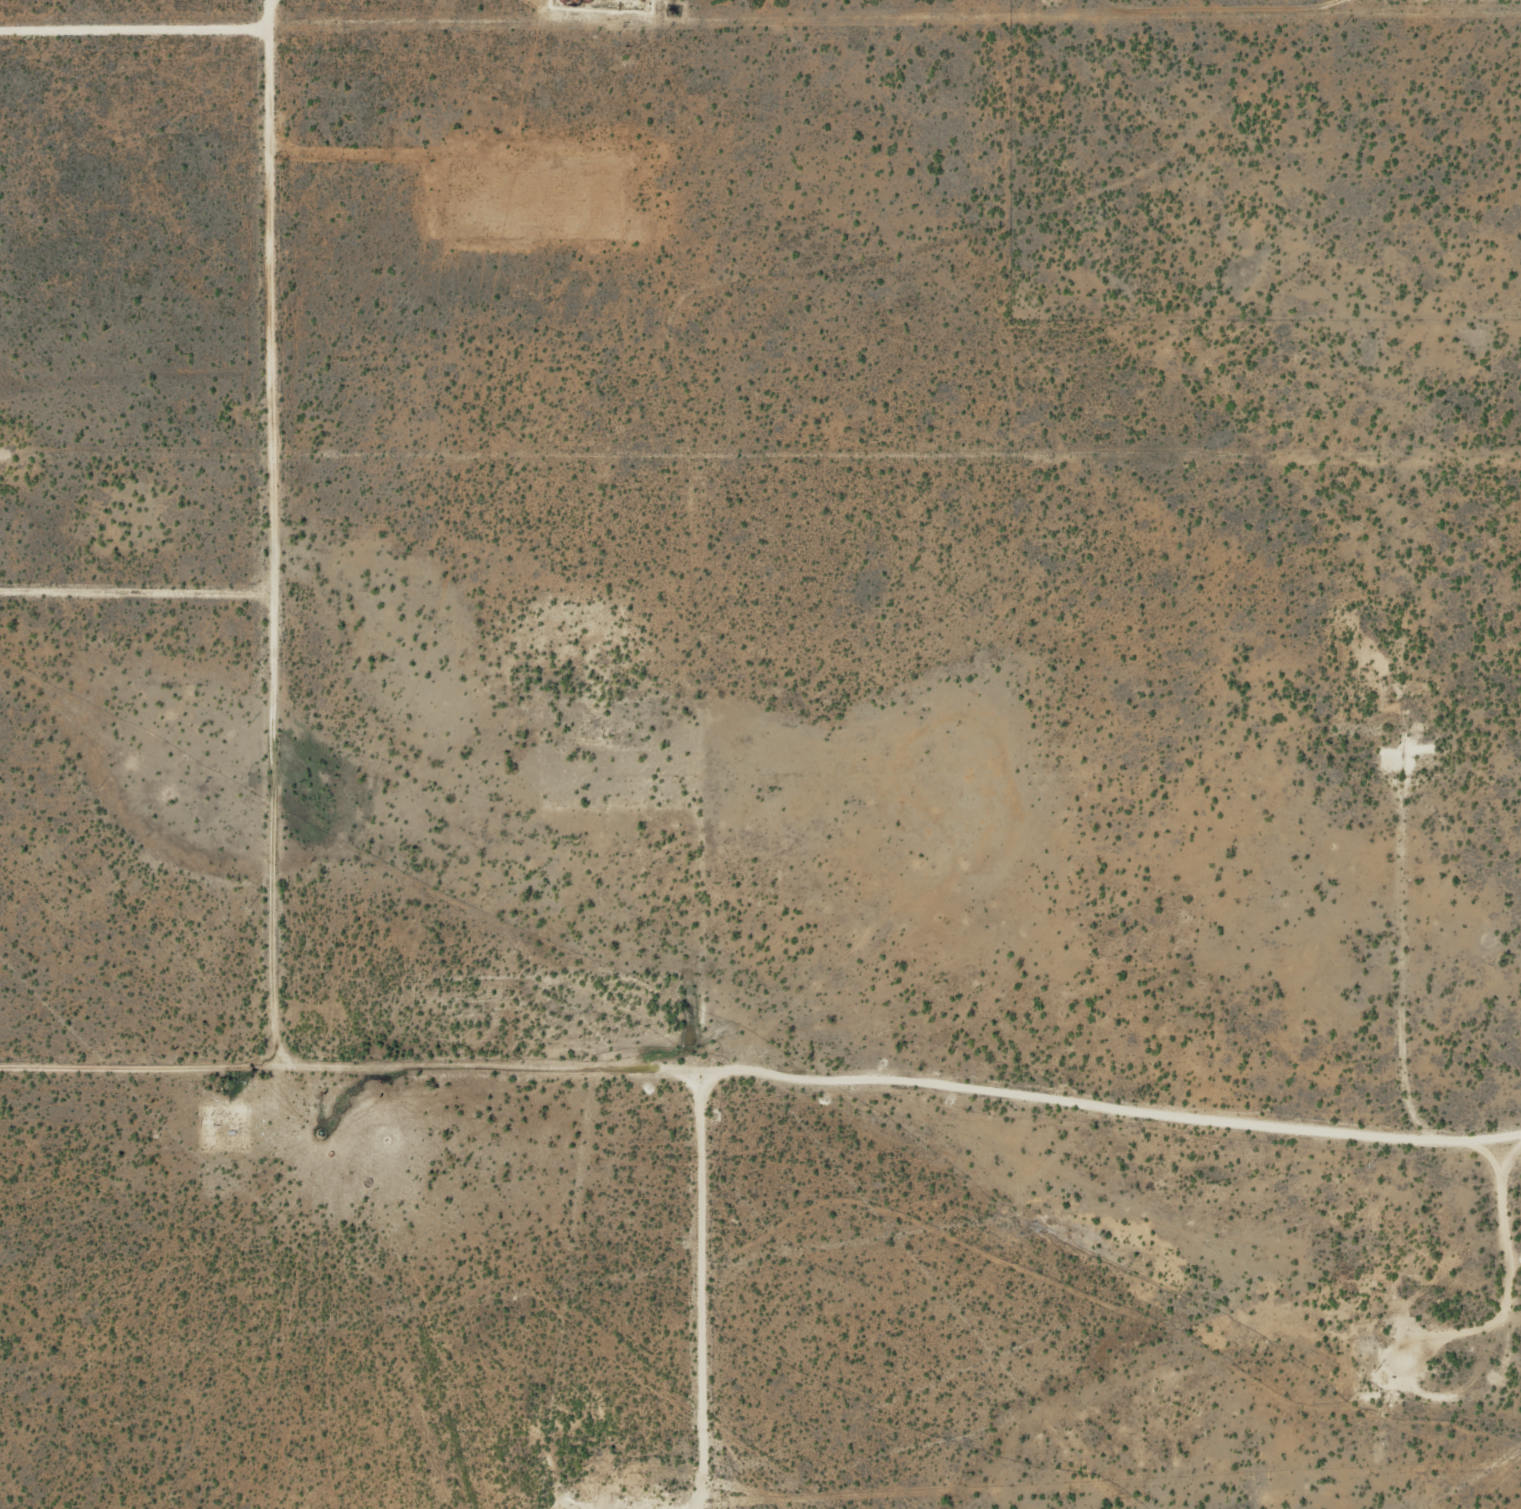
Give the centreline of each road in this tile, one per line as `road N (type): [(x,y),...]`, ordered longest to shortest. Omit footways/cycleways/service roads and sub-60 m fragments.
road 1 (track): [(1520,1118),(1260,1118),(273,1072),(0,1073)]
road 2 (track): [(286,0),(273,1072)]
road 3 (track): [(709,1087),(713,1508)]
road 4 (track): [(1316,6),(1520,15)]

